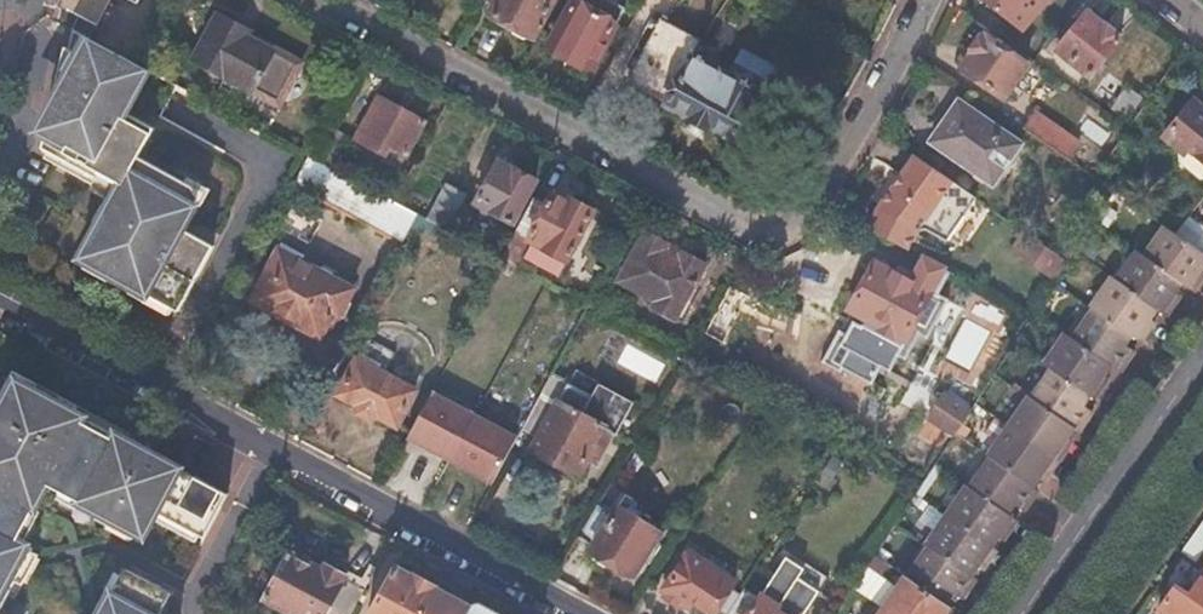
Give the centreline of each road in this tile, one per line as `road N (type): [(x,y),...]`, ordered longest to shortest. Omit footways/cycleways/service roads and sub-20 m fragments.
road 1 (residential): [(923,0),(801,232),(777,242),(748,236),(311,0)]
road 2 (tertiary): [(573,613),(0,297)]
road 3 (residential): [(1202,370),(1031,613)]

